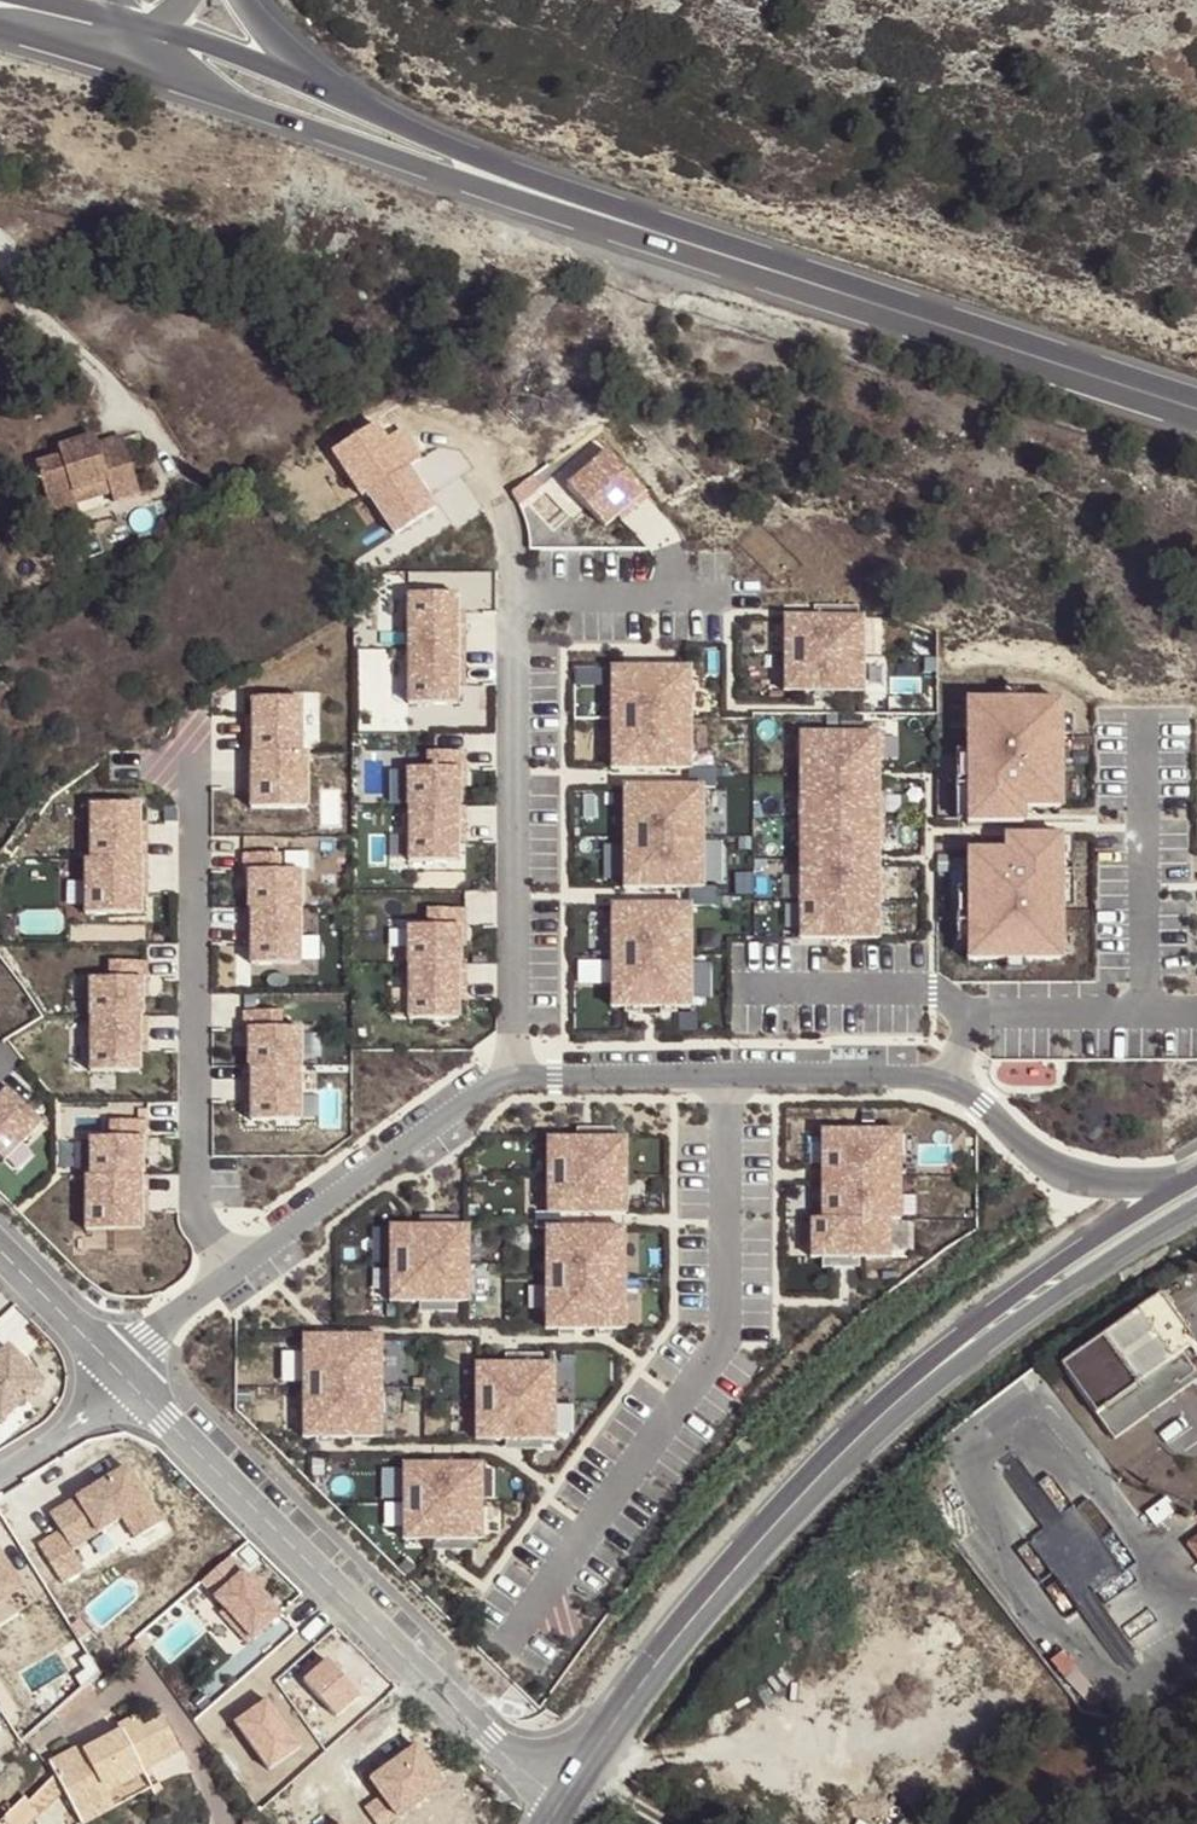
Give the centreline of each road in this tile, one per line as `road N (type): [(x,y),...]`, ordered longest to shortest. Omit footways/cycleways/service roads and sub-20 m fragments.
road 1 (residential): [(1173,1190),(1060,1169),(946,1080),(513,1079),(491,1084),(268,1247),(115,1369)]
road 2 (secondary): [(229,101),(1196,419)]
road 3 (secondary): [(565,1796),(746,1583),(953,1375),(1196,1207)]
road 4 (secondary): [(1173,1190),(949,1345),(717,1576),(565,1796)]
road 5 (residential): [(133,1387),(446,1695),(565,1796)]
road 6 (secondary): [(1196,397),(784,262)]
road 7 (secondary): [(784,262),(541,183),(415,130)]
road 8 (secondary): [(415,130),(156,31)]
road 9 (secondary): [(0,32),(229,101)]
road 10 (secondary): [(415,130),(296,62),(243,0)]
road 11 (residential): [(0,1252),(115,1369)]
road 12 (residential): [(133,1387),(0,1470)]
road 13 (secondary): [(0,10),(122,41),(145,38)]

